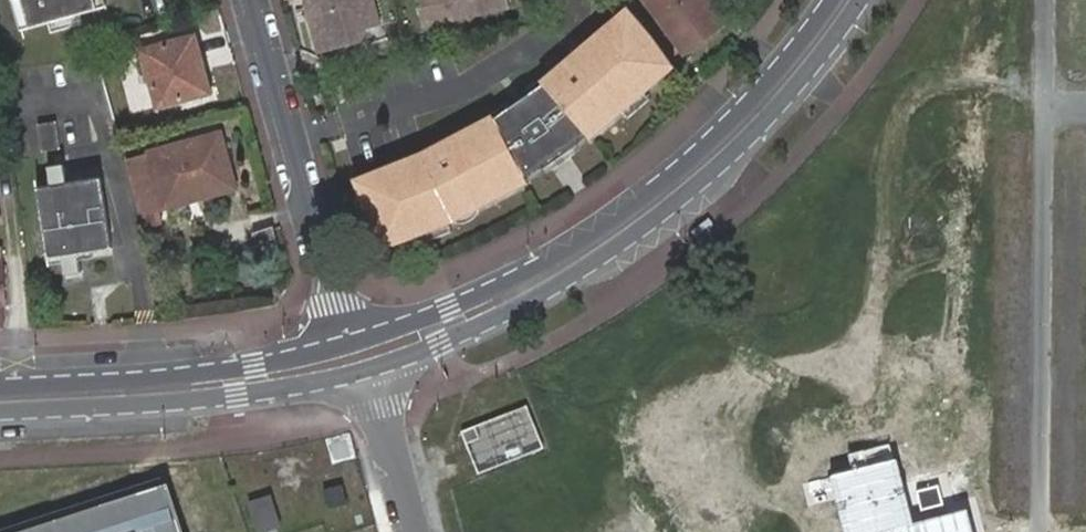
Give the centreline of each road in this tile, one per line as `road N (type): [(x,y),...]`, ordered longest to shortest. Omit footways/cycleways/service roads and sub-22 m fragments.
road 1 (secondary): [(370,370),(511,313),(636,236),(741,147),(861,0)]
road 2 (secondary): [(833,0),(714,139),(609,223),(505,285),(347,345)]
road 3 (secondary): [(0,410),(239,396),(370,370)]
road 4 (residential): [(347,345),(252,0)]
road 5 (secondary): [(347,345),(182,377),(0,387)]
road 6 (tertiary): [(370,370),(416,531)]

